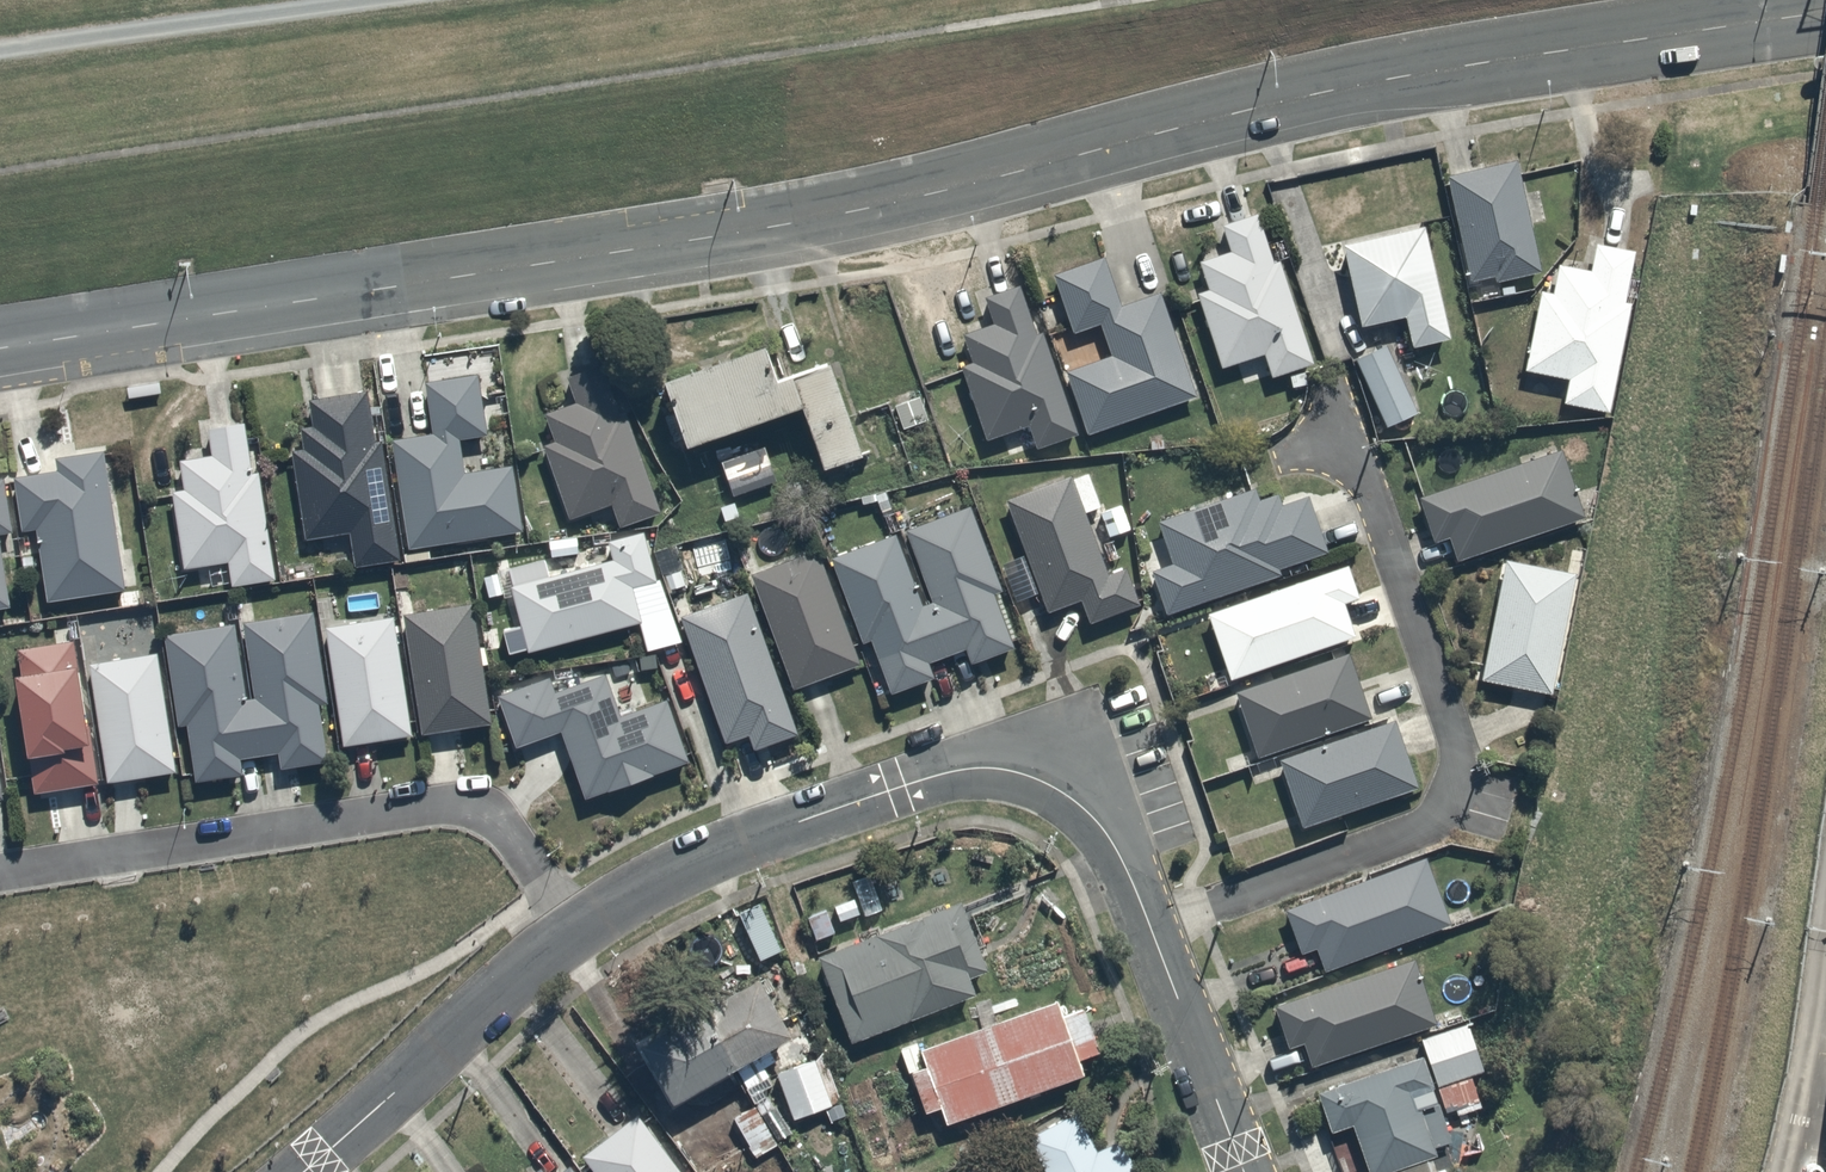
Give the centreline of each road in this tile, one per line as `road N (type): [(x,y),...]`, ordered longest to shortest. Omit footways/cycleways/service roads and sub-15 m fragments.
road 1 (secondary): [(0,347),(716,238),(953,188),(1361,84),(1825,12)]
road 2 (residential): [(1151,928),(1432,825),(1451,794),(1458,758),(1340,423)]
road 3 (residential): [(1151,928),(1091,818),(1065,796),(985,770),(894,787),(626,897),(581,927)]
road 4 (residential): [(0,874),(464,809),(514,838),(581,927)]
road 5 (residential): [(581,927),(304,1171)]
road 6 (residential): [(1243,1171),(1151,928)]

